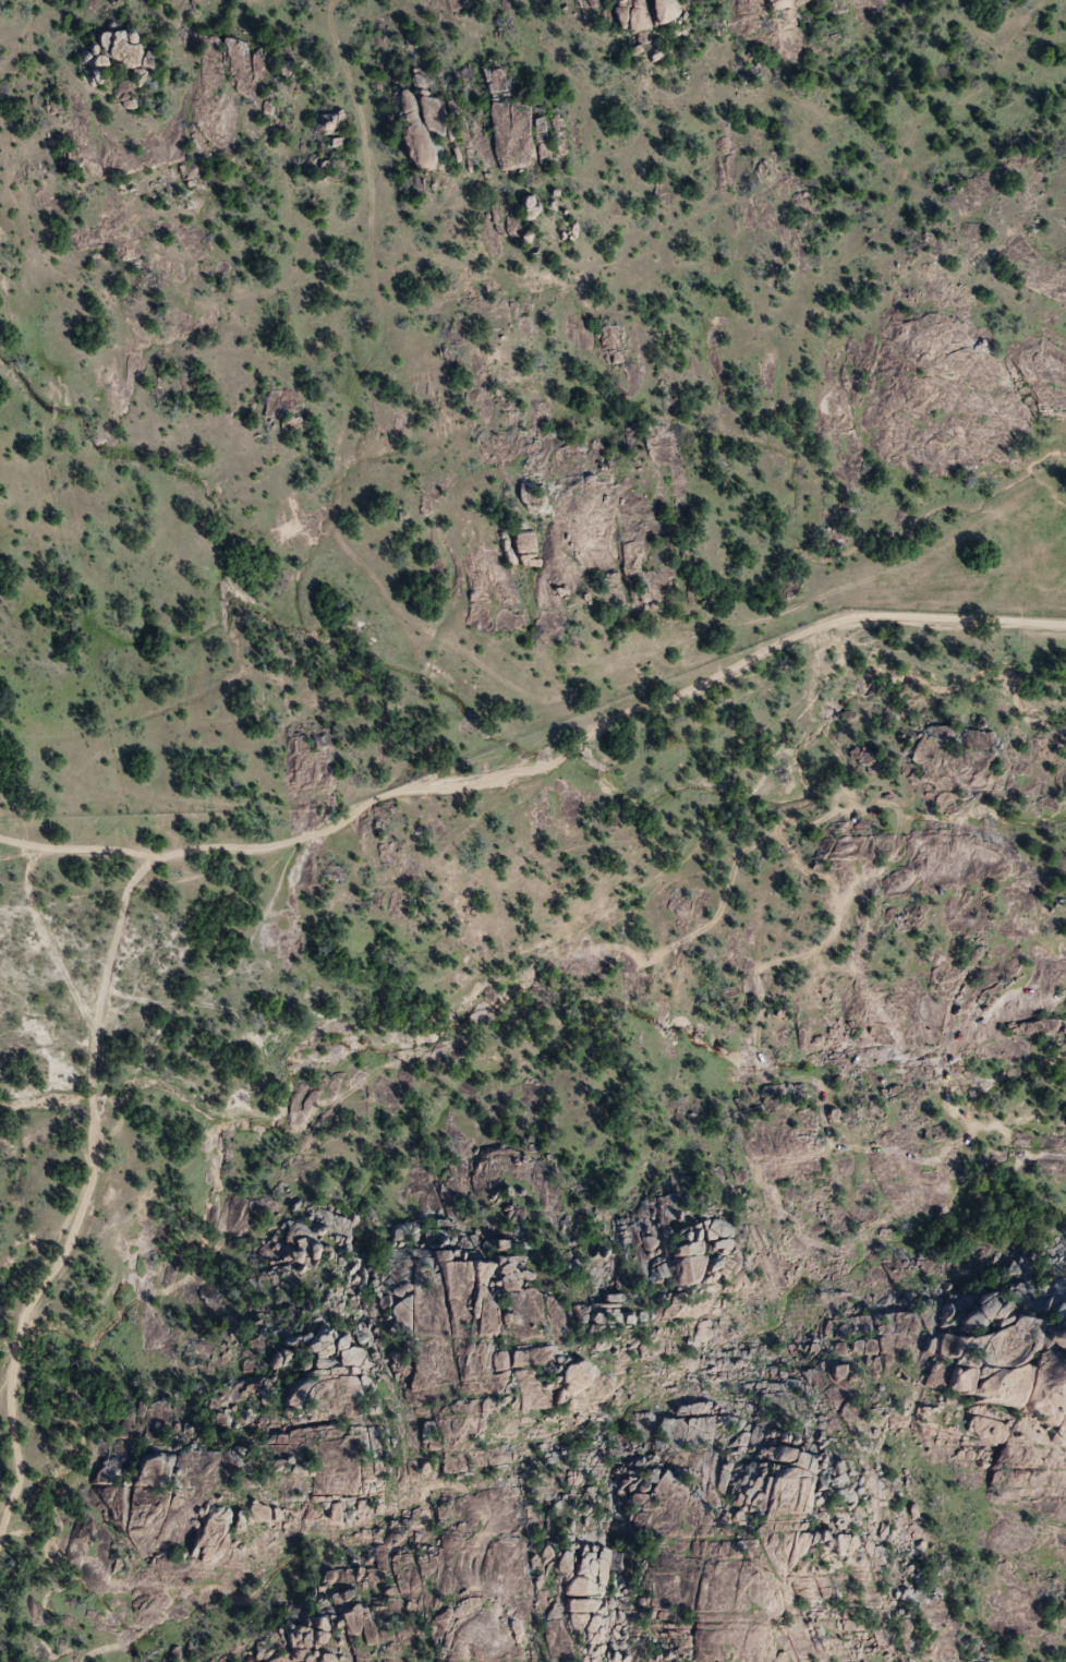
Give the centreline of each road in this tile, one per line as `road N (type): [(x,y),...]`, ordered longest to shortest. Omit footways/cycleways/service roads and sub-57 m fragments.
road 1 (track): [(1065,625),(882,618),(801,633),(717,691),(589,760),(388,791),(308,853),(39,855)]
road 2 (track): [(0,1522),(15,1335),(87,1216),(123,931),(160,855)]
road 3 (track): [(109,1064),(34,906),(39,855)]

